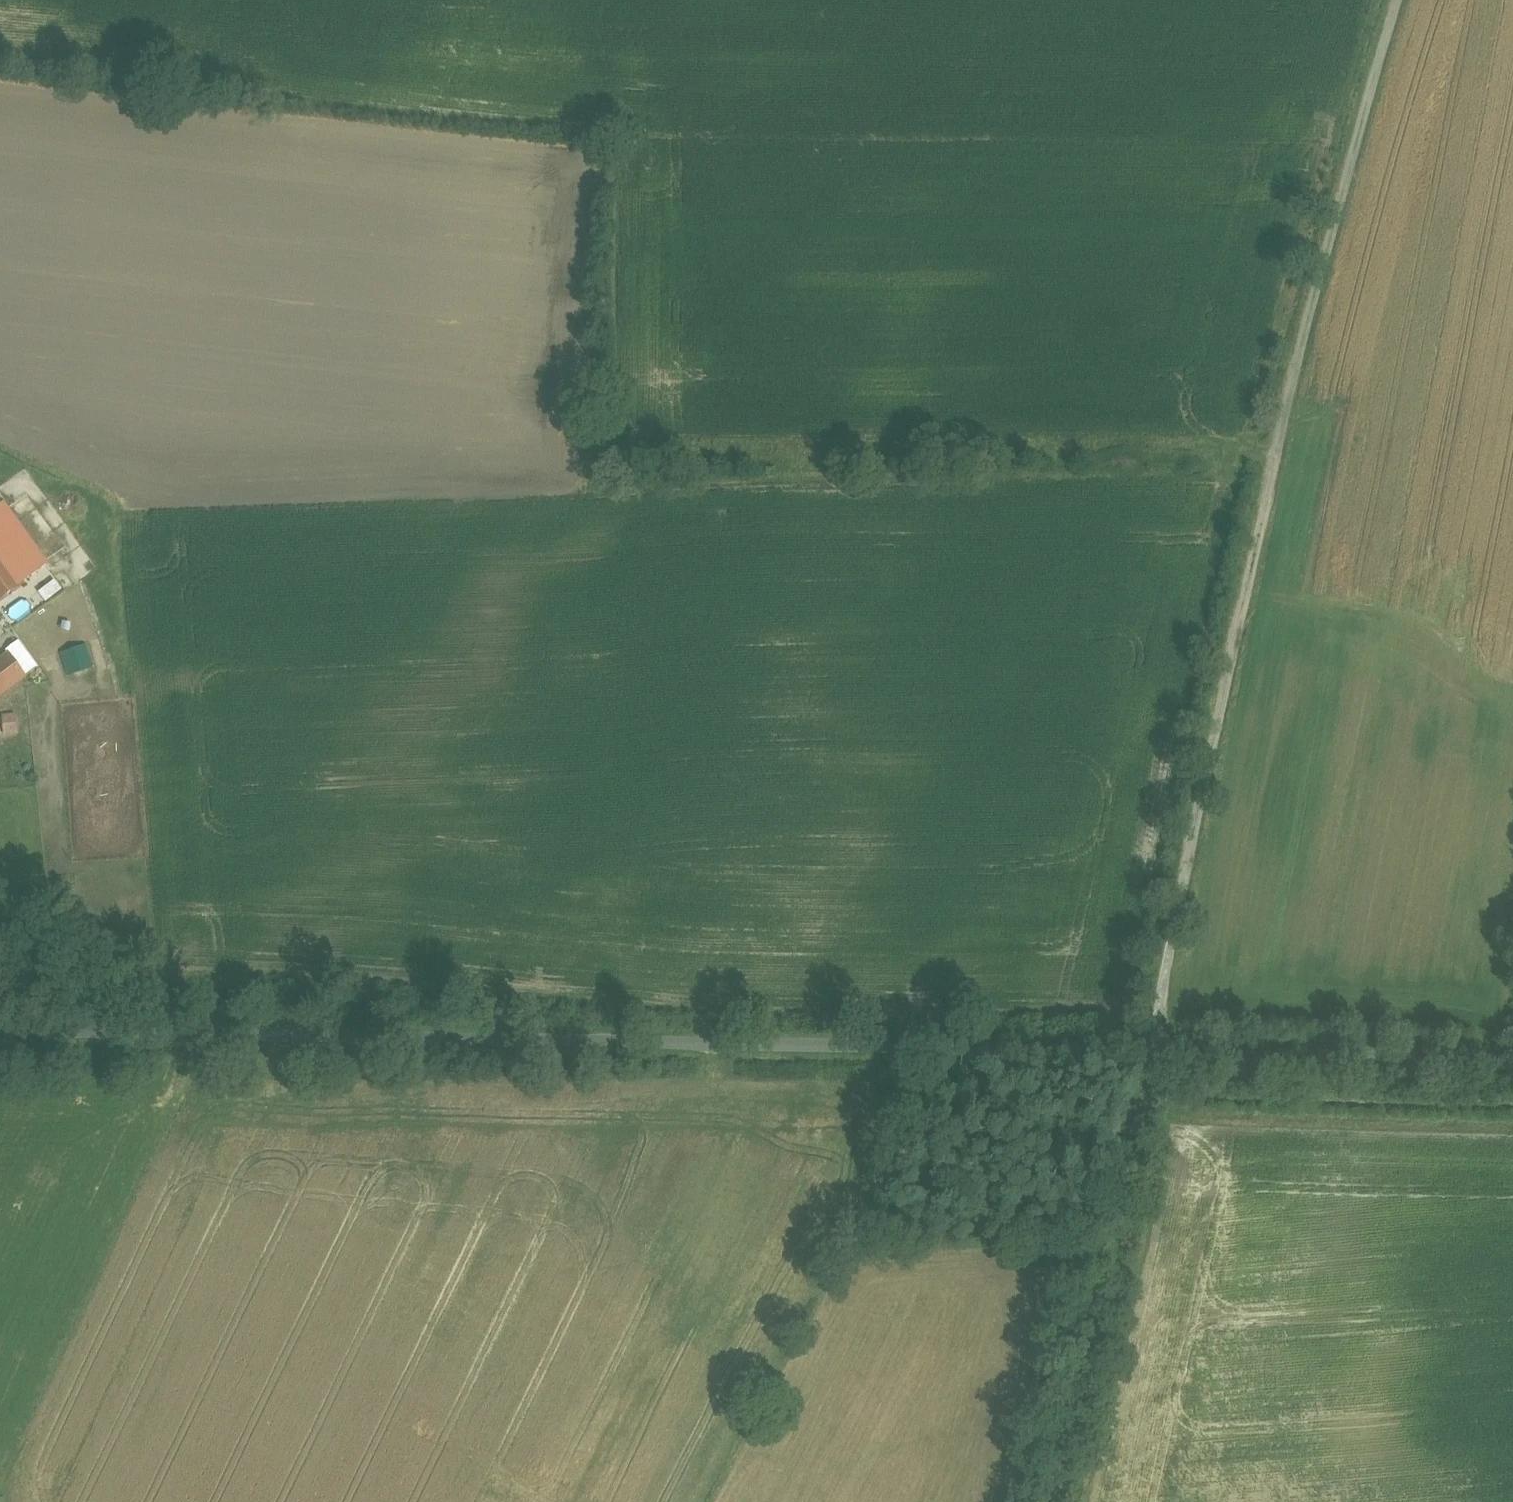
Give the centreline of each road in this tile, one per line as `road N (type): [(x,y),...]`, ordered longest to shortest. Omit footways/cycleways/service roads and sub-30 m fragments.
road 1 (unclassified): [(1146,1053),(0,1024)]
road 2 (unclassified): [(1409,0),(1300,348),(1146,1053)]
road 3 (track): [(1059,1501),(1146,1053)]
road 4 (unclassified): [(1146,1053),(1512,1060)]

